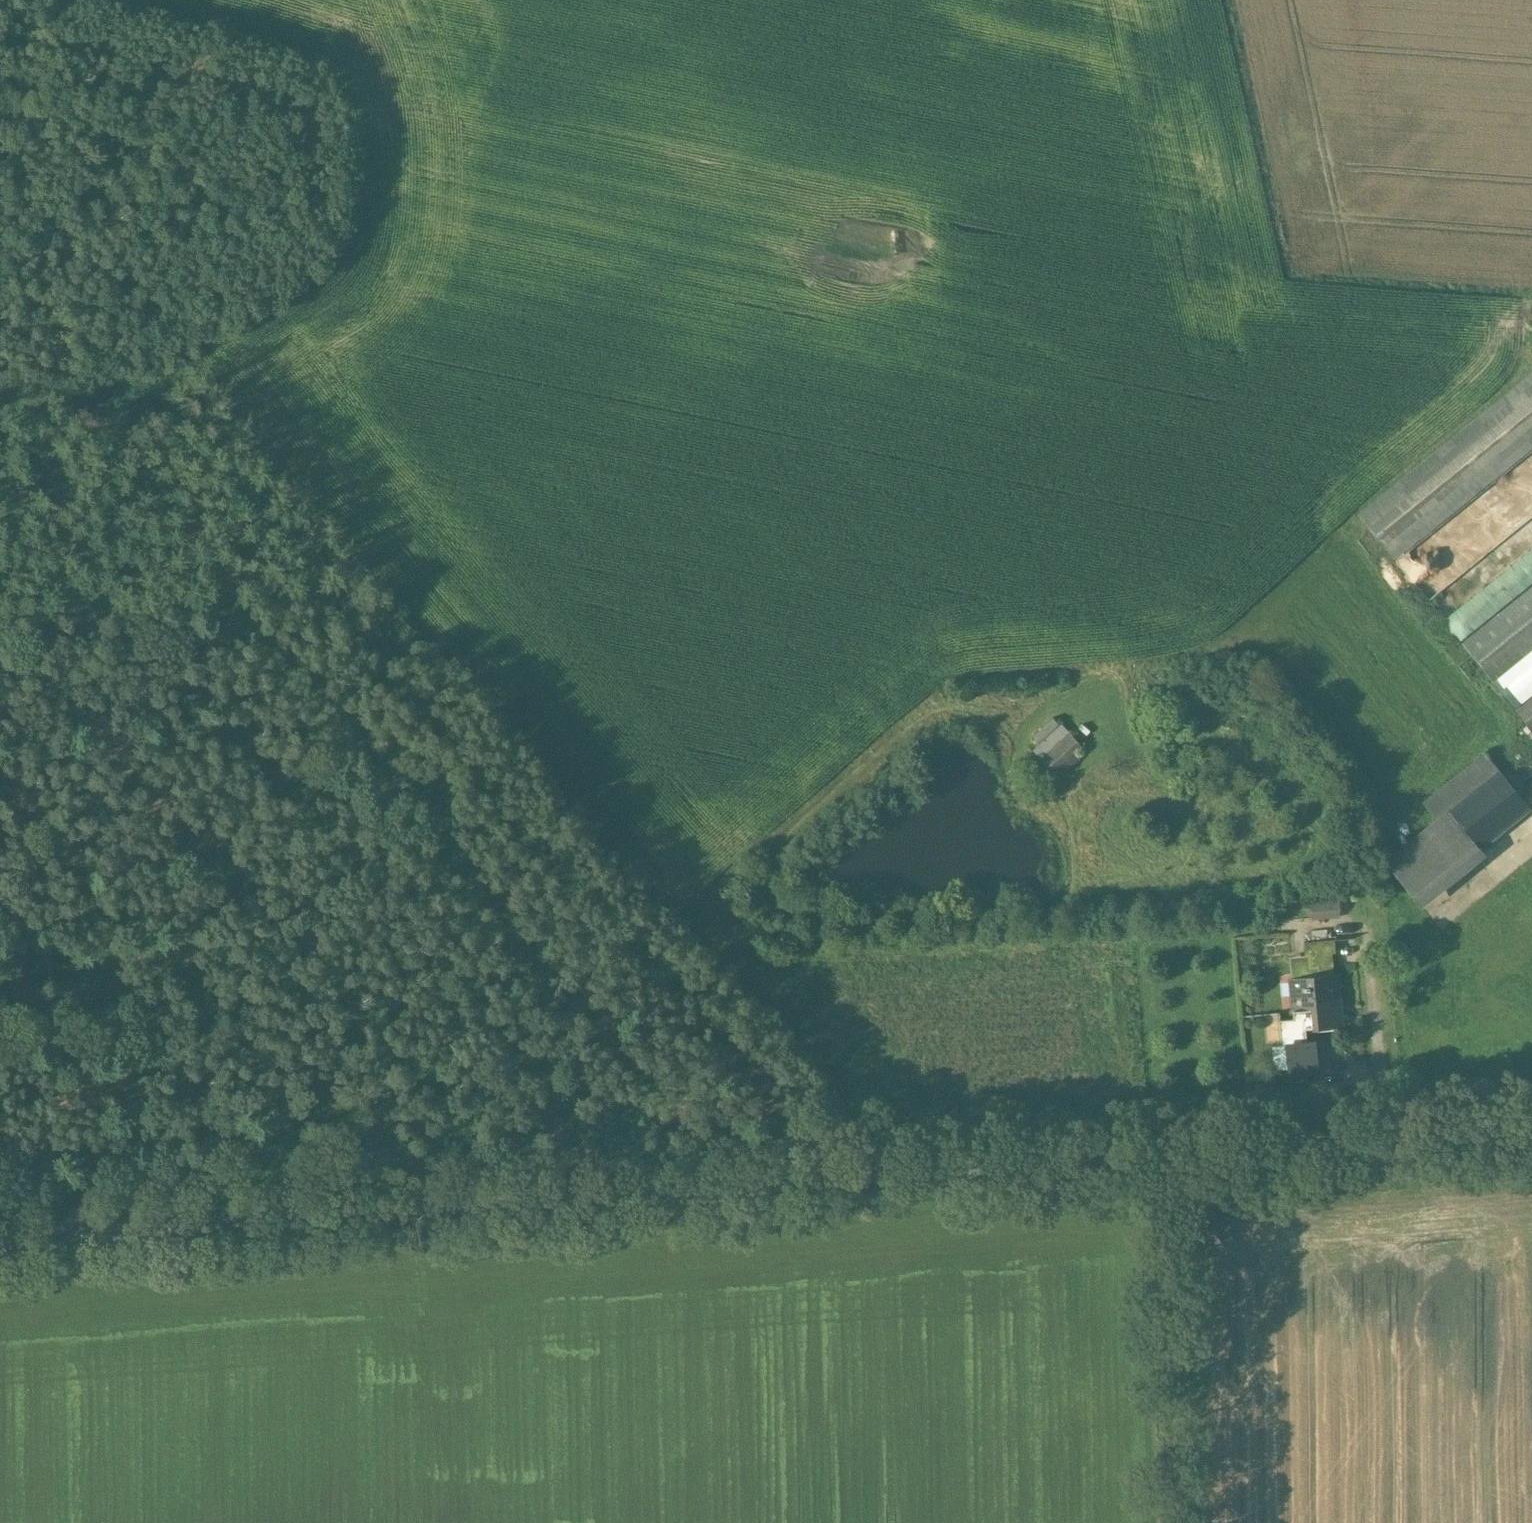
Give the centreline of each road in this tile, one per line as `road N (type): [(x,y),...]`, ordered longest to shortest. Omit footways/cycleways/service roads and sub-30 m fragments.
road 1 (residential): [(1531,1140),(410,1206),(0,1239)]

